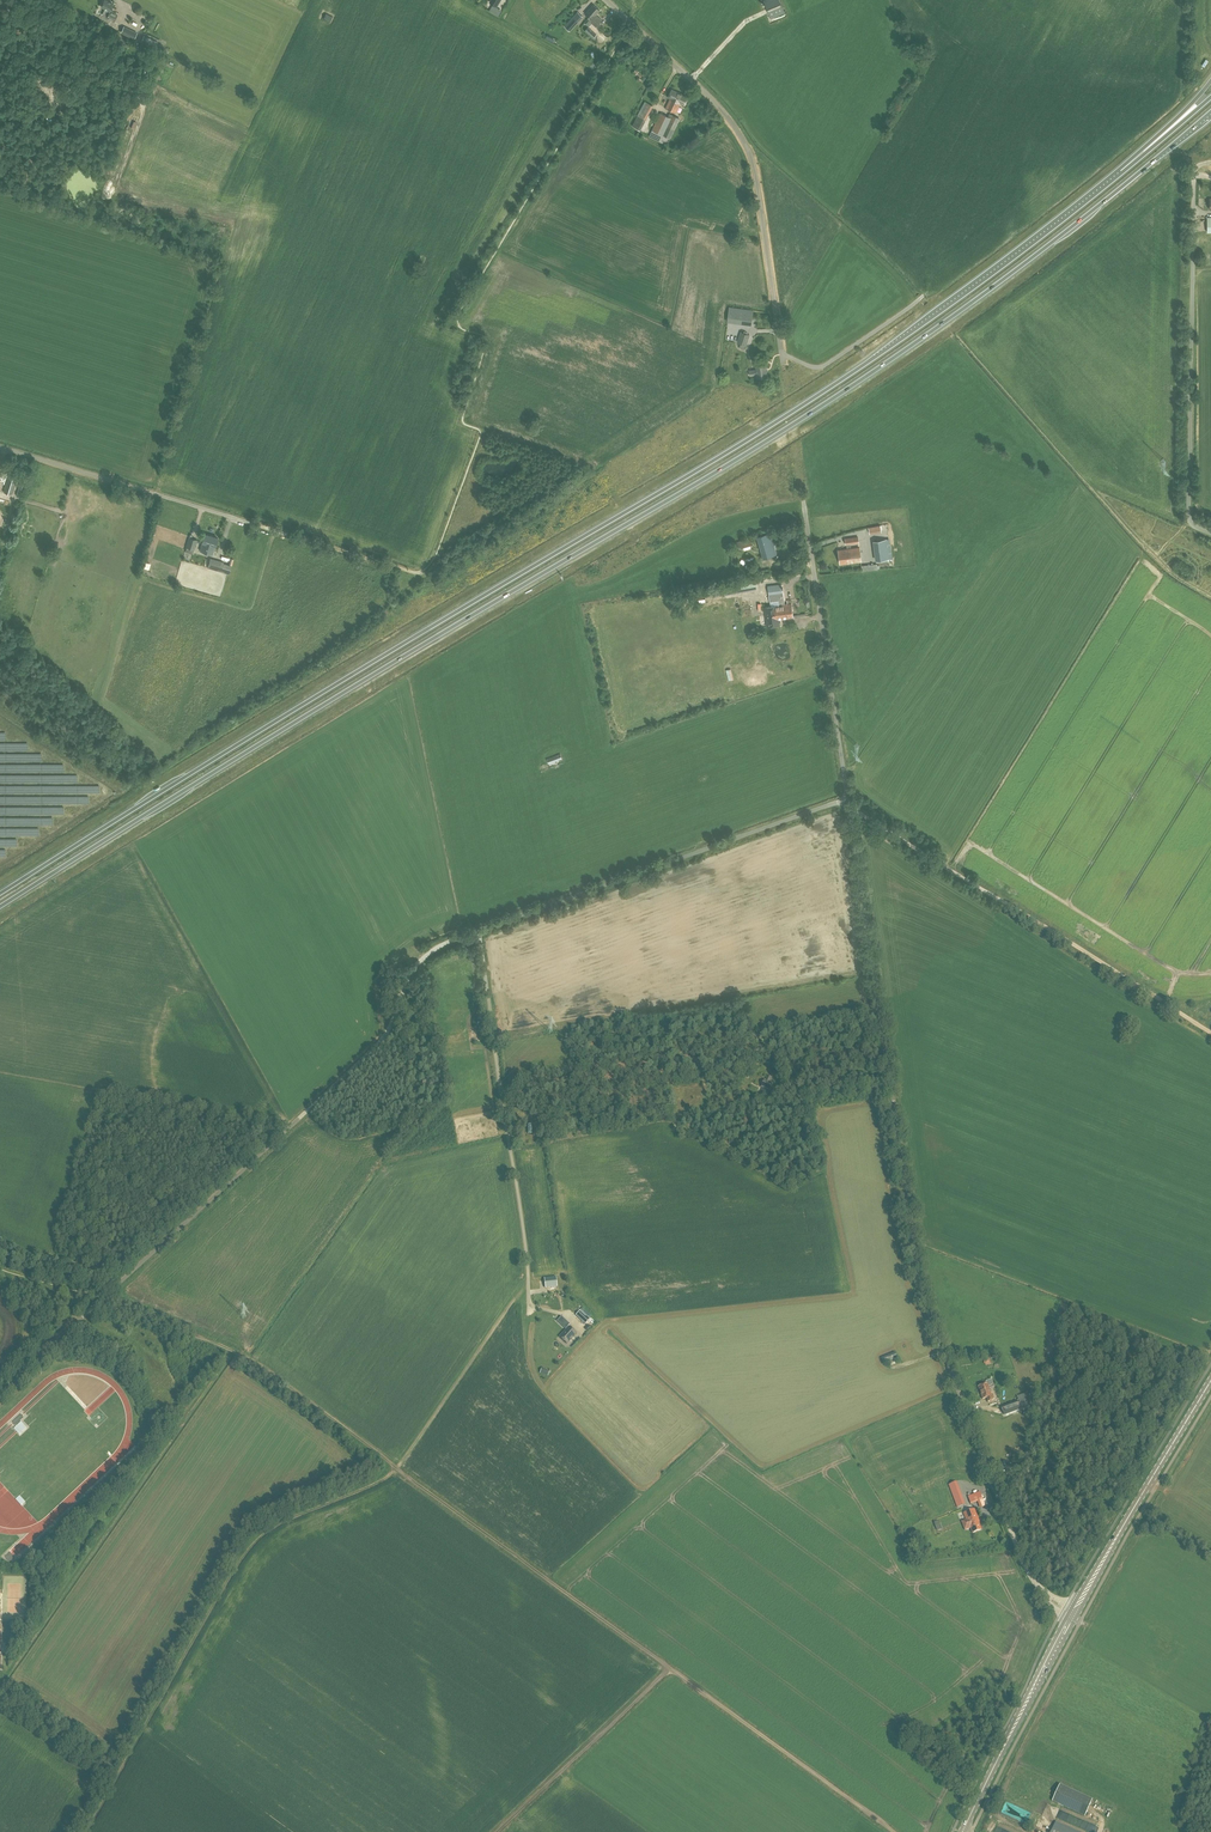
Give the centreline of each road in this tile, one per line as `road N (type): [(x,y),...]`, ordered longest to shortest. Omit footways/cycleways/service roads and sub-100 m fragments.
road 1 (trunk): [(0,906),(898,356),(1210,112)]
road 2 (trunk): [(1165,136),(900,340),(759,433),(0,893)]
road 3 (unclassified): [(1071,1614),(1038,1587),(1016,1552),(919,1291),(847,799)]
road 4 (unclassified): [(0,1391),(385,1033),(413,966),(475,933)]
road 5 (track): [(893,1831),(402,1468)]
road 6 (track): [(86,1831),(257,1533),(402,1468)]
road 7 (unclassified): [(782,361),(754,170),(741,135),(724,107),(605,0)]
road 8 (track): [(849,811),(1210,1029)]
road 9 (unclassified): [(475,933),(847,799)]
road 10 (unclassified): [(525,1312),(521,1234),(475,933)]
road 11 (track): [(402,1468),(247,1357),(100,1296)]
road 12 (unclassified): [(1210,535),(1188,519),(1193,220)]
road 13 (unclassified): [(847,799),(804,502)]
road 14 (secondary): [(1071,1614),(1210,1381)]
road 15 (unclassified): [(250,522),(0,447)]
road 16 (secondary): [(962,1831),(1071,1614)]
road 17 (track): [(670,1670),(499,1831)]
road 18 (track): [(402,1468),(526,1286)]
road 19 (track): [(422,575),(250,522)]
road 20 (track): [(0,60),(92,73),(129,87)]

